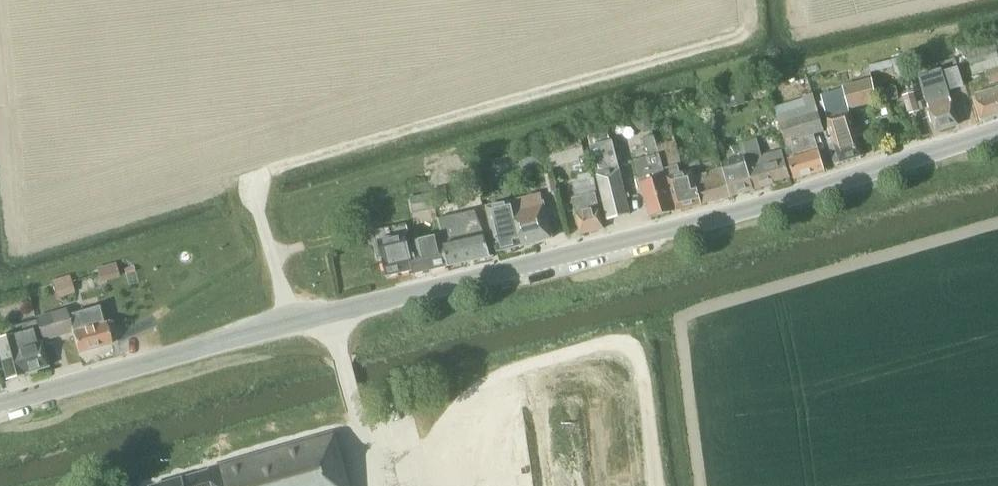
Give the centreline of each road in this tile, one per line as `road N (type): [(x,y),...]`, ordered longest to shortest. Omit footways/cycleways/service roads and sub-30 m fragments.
road 1 (tertiary): [(0,404),(728,215),(997,131)]
road 2 (track): [(382,485),(495,376),(625,344),(640,363),(657,485)]

